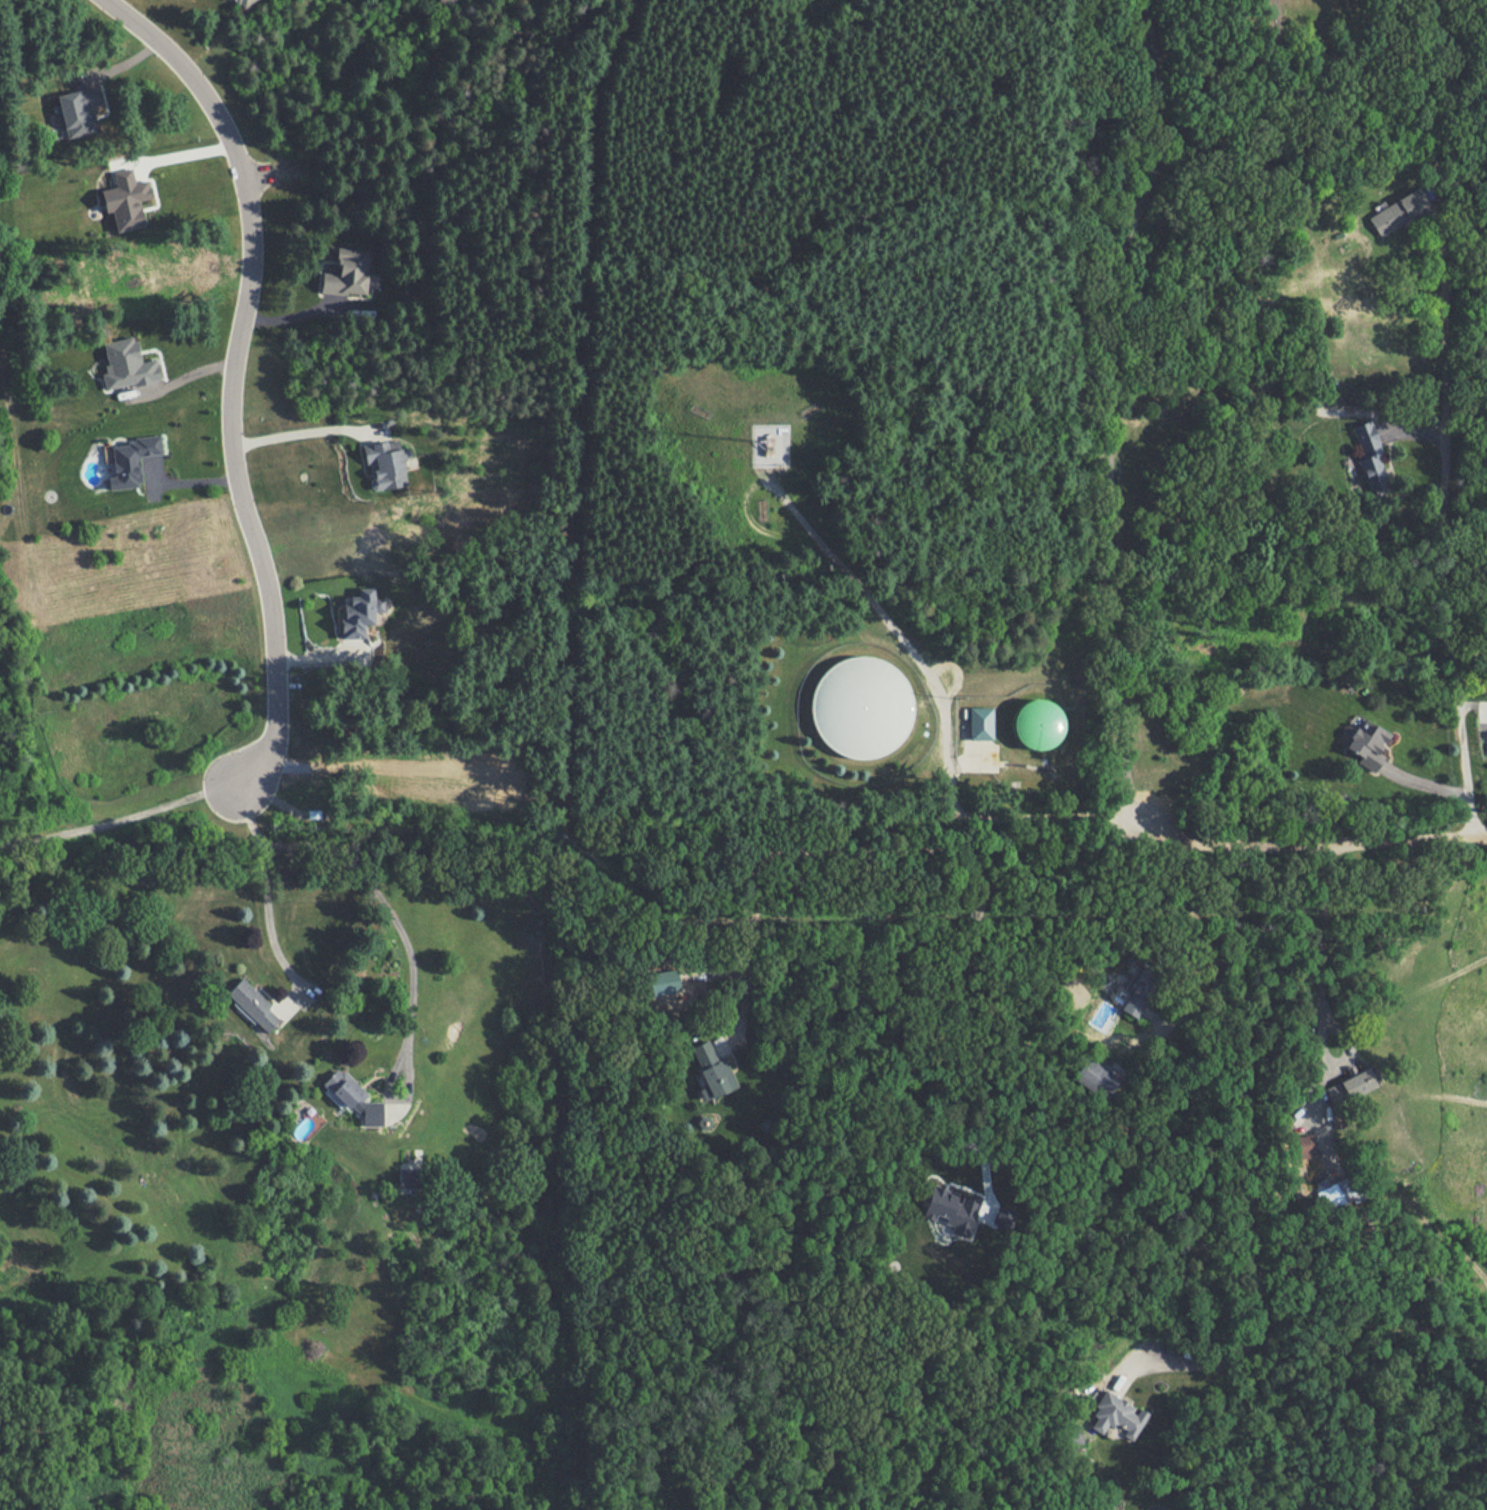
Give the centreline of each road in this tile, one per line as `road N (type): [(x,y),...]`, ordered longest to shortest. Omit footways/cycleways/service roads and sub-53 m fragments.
road 1 (residential): [(239,791),(278,734),(271,594),(230,416),(252,212),(230,137),(189,68),(112,0)]
road 2 (residential): [(1486,841),(1147,842)]

